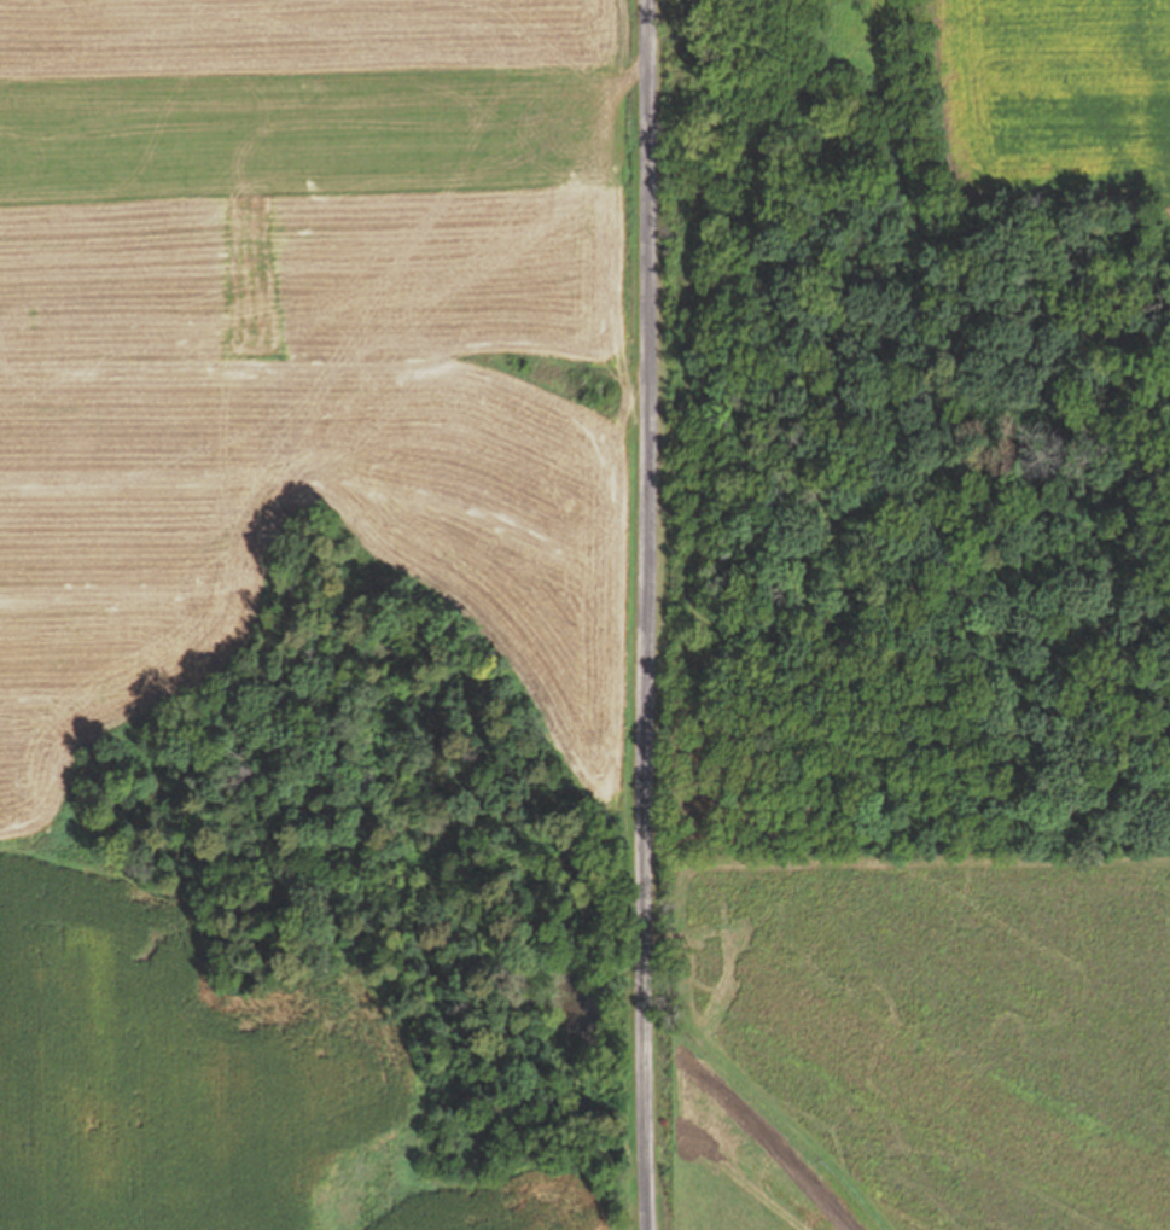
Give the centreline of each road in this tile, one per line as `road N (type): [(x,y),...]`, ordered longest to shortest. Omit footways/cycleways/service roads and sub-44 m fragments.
road 1 (residential): [(650,1229),(649,0)]

